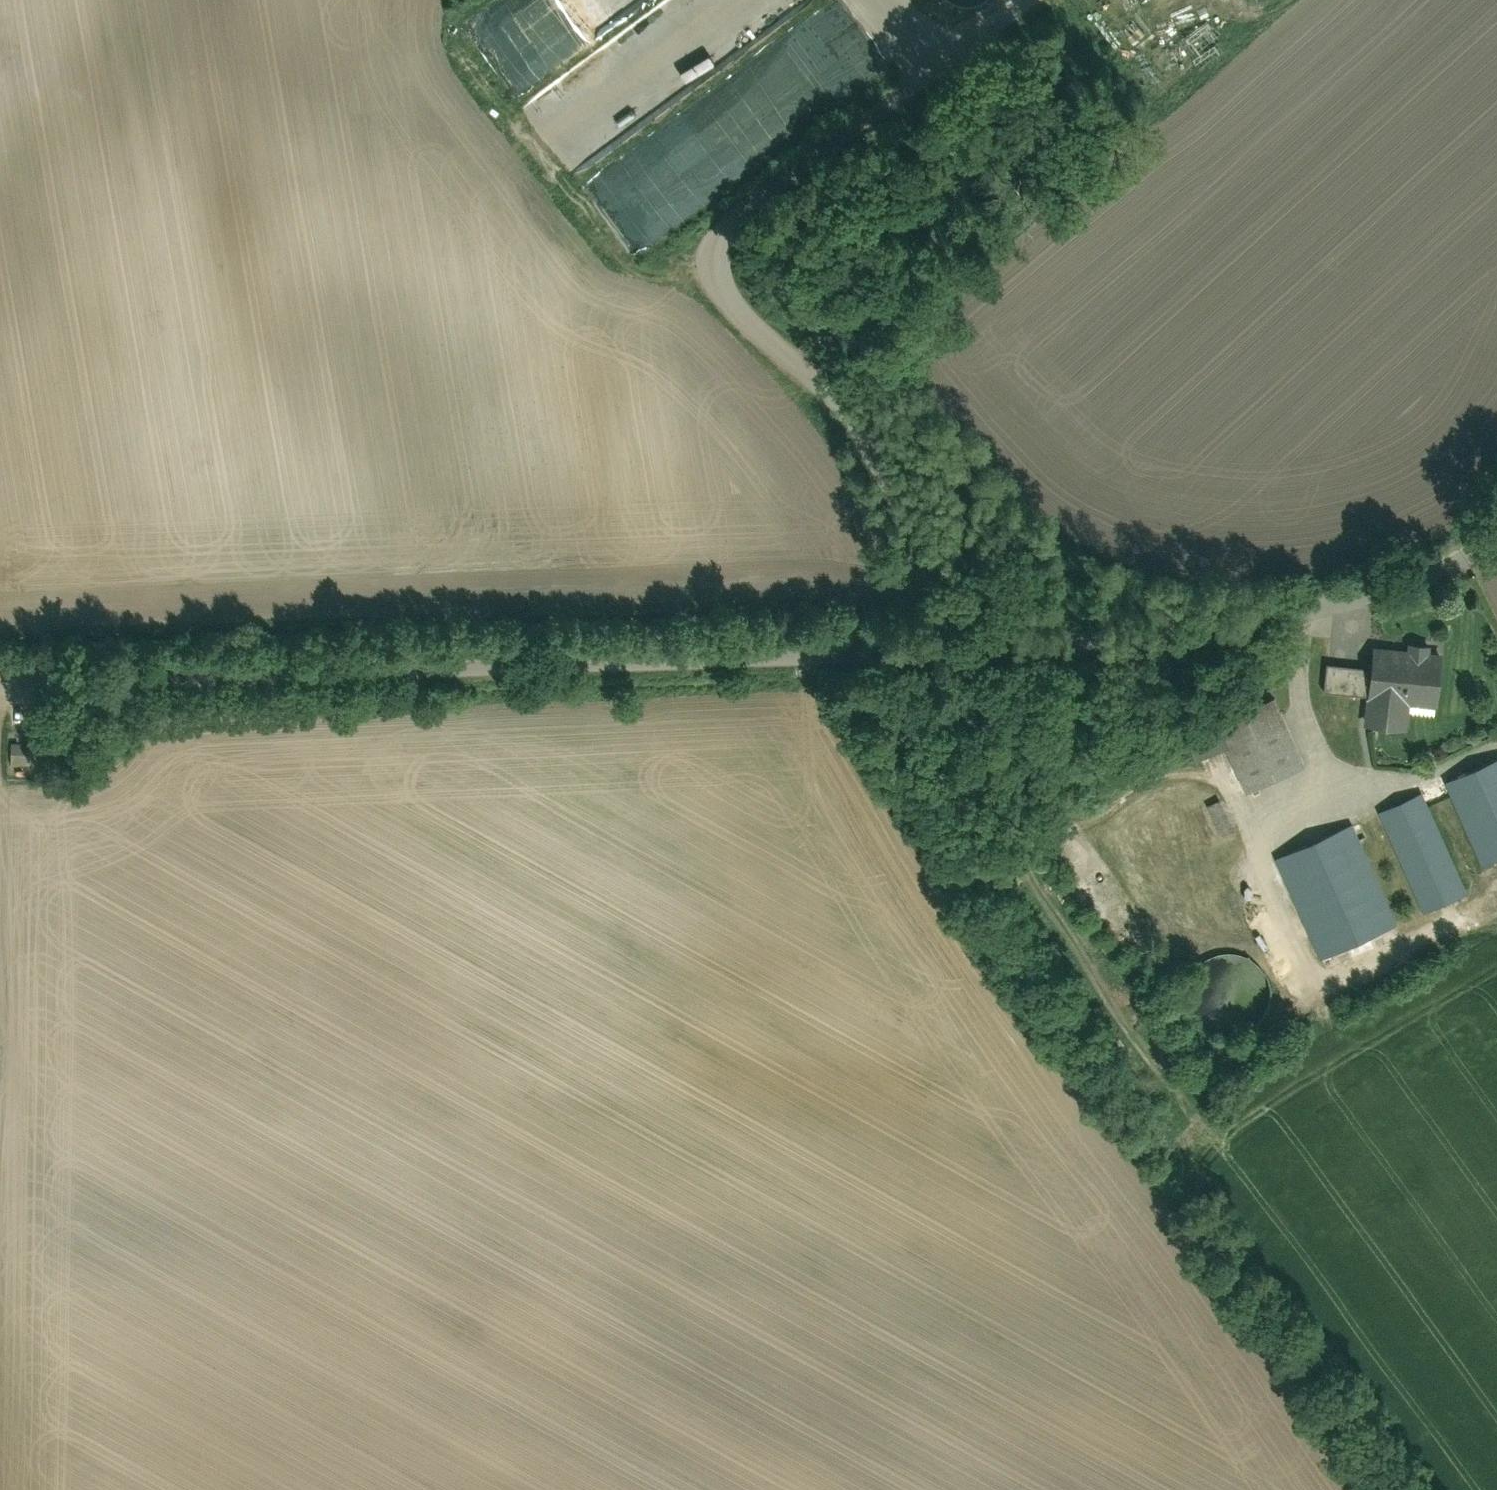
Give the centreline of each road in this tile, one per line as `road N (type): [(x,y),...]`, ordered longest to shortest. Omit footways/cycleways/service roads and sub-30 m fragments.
road 1 (residential): [(0,691),(1310,647),(1496,511)]

